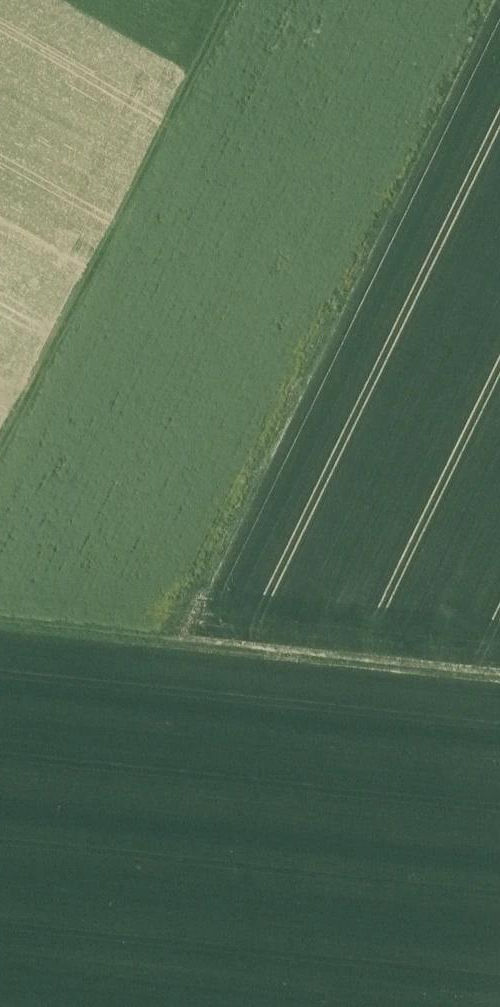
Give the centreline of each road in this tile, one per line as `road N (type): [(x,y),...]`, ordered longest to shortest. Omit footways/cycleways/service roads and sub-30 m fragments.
road 1 (track): [(0,447),(231,0)]
road 2 (track): [(0,623),(499,677)]

